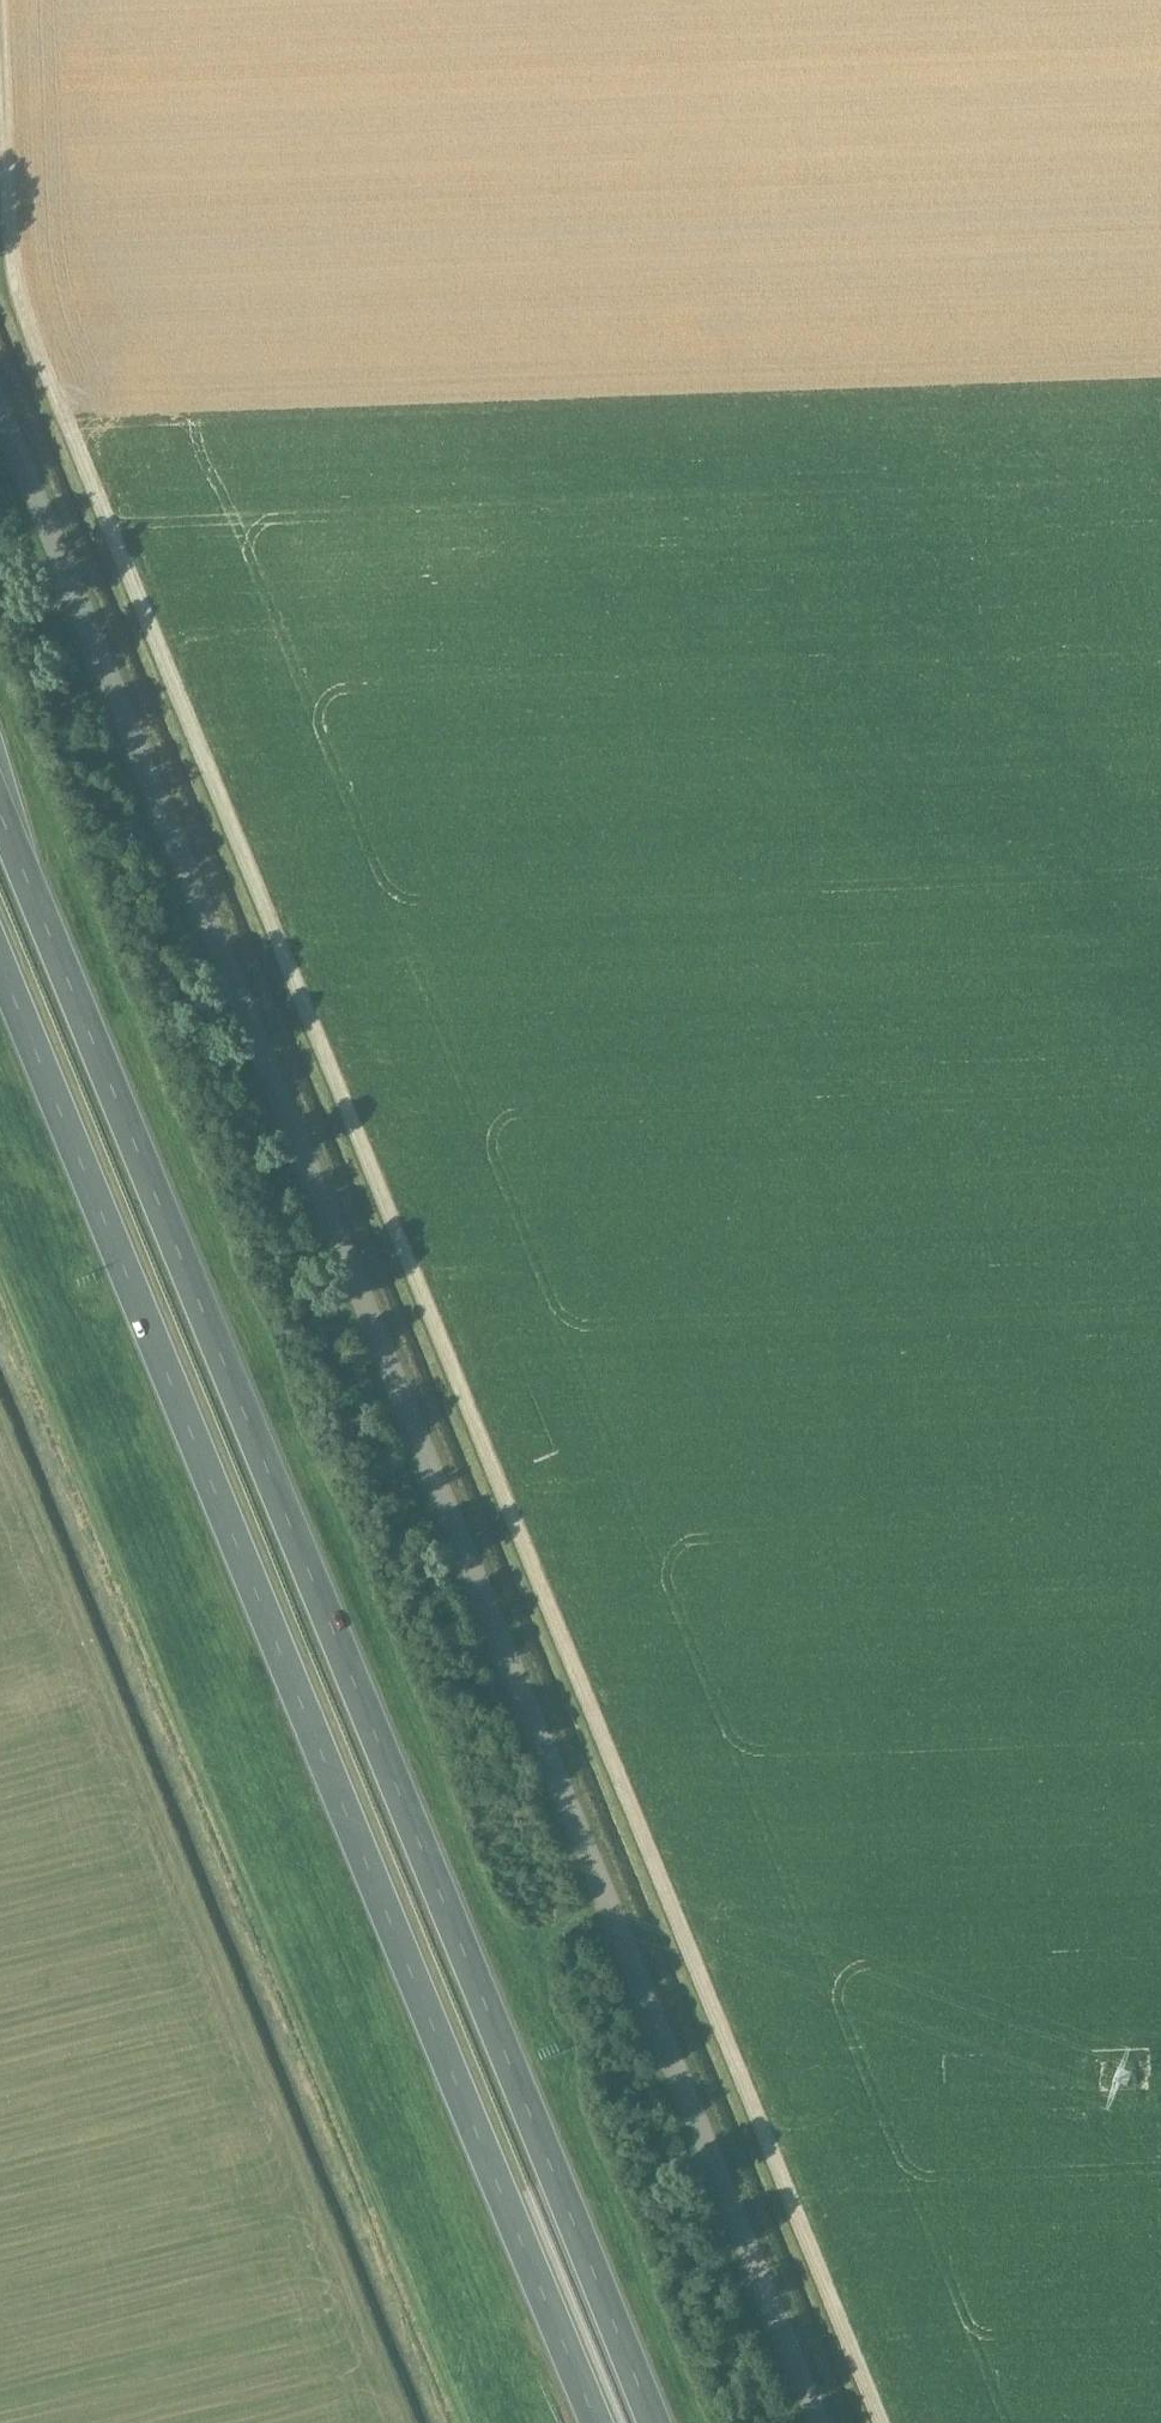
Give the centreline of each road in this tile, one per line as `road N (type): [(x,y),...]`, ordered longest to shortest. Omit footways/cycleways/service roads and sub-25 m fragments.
road 1 (unclassified): [(820,2422),(0,410)]
road 2 (trunk): [(653,2422),(0,814)]
road 3 (trunk): [(0,963),(596,2422)]

